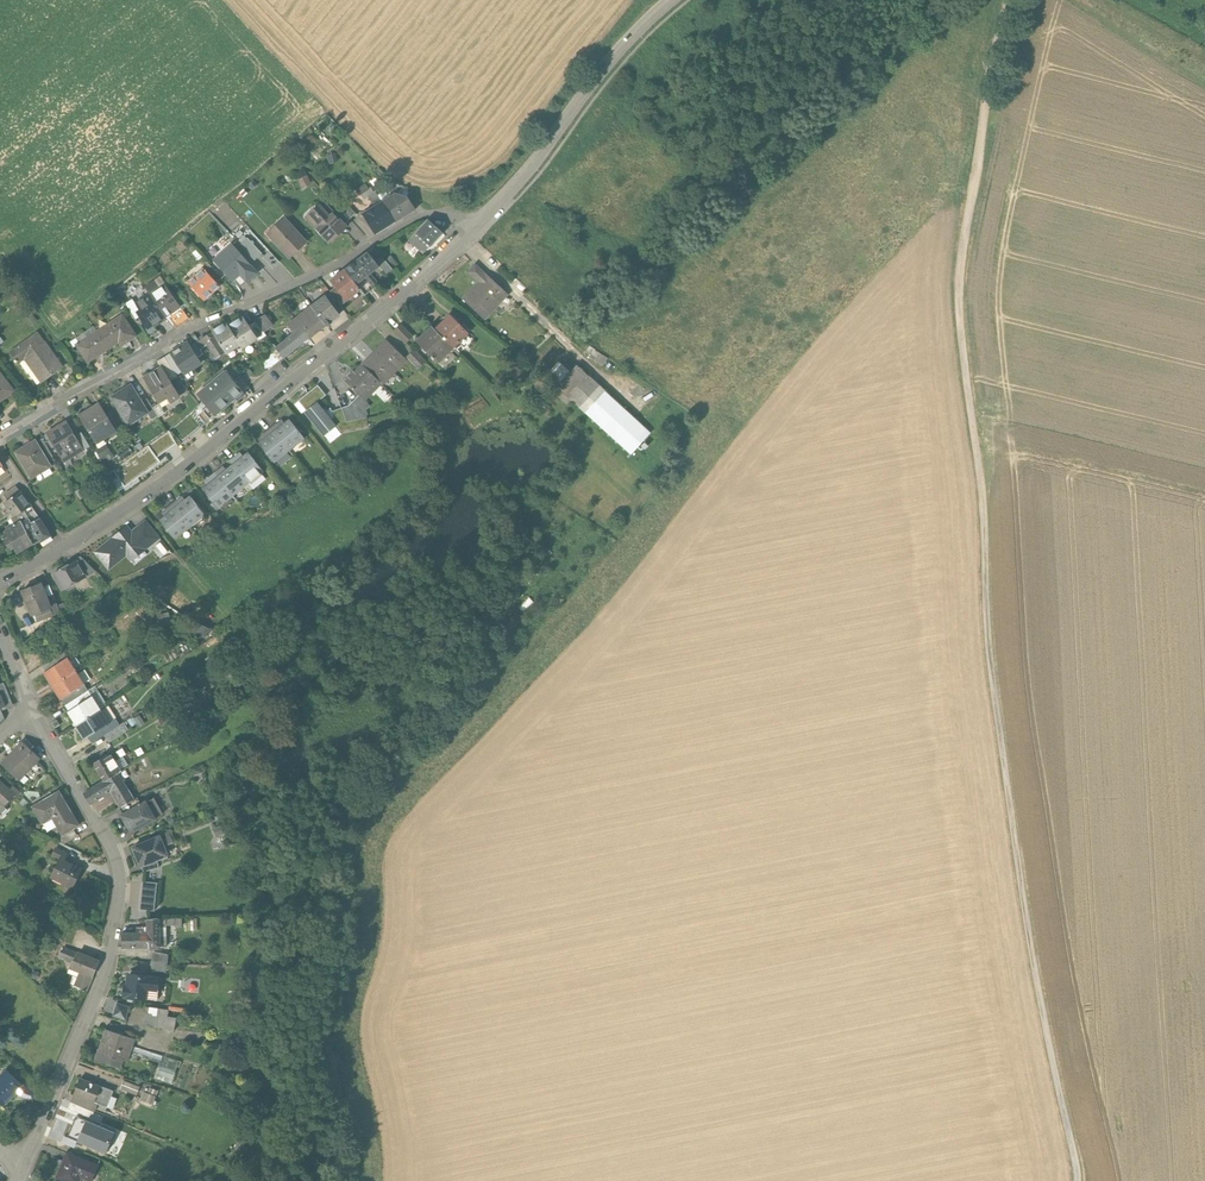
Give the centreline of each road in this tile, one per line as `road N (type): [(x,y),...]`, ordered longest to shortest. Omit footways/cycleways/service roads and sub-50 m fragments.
road 1 (track): [(1076,1180),(1015,851),(961,343),(962,274),(1007,0)]
road 2 (residential): [(470,231),(446,213),(419,215),(314,275),(193,327),(0,438)]
road 3 (tertiary): [(470,231),(420,282),(263,407),(68,547)]
road 4 (residential): [(23,1167),(94,1001),(121,893),(103,839),(34,709)]
road 5 (tertiary): [(670,0),(470,231)]
road 6 (residential): [(68,547),(0,446)]

